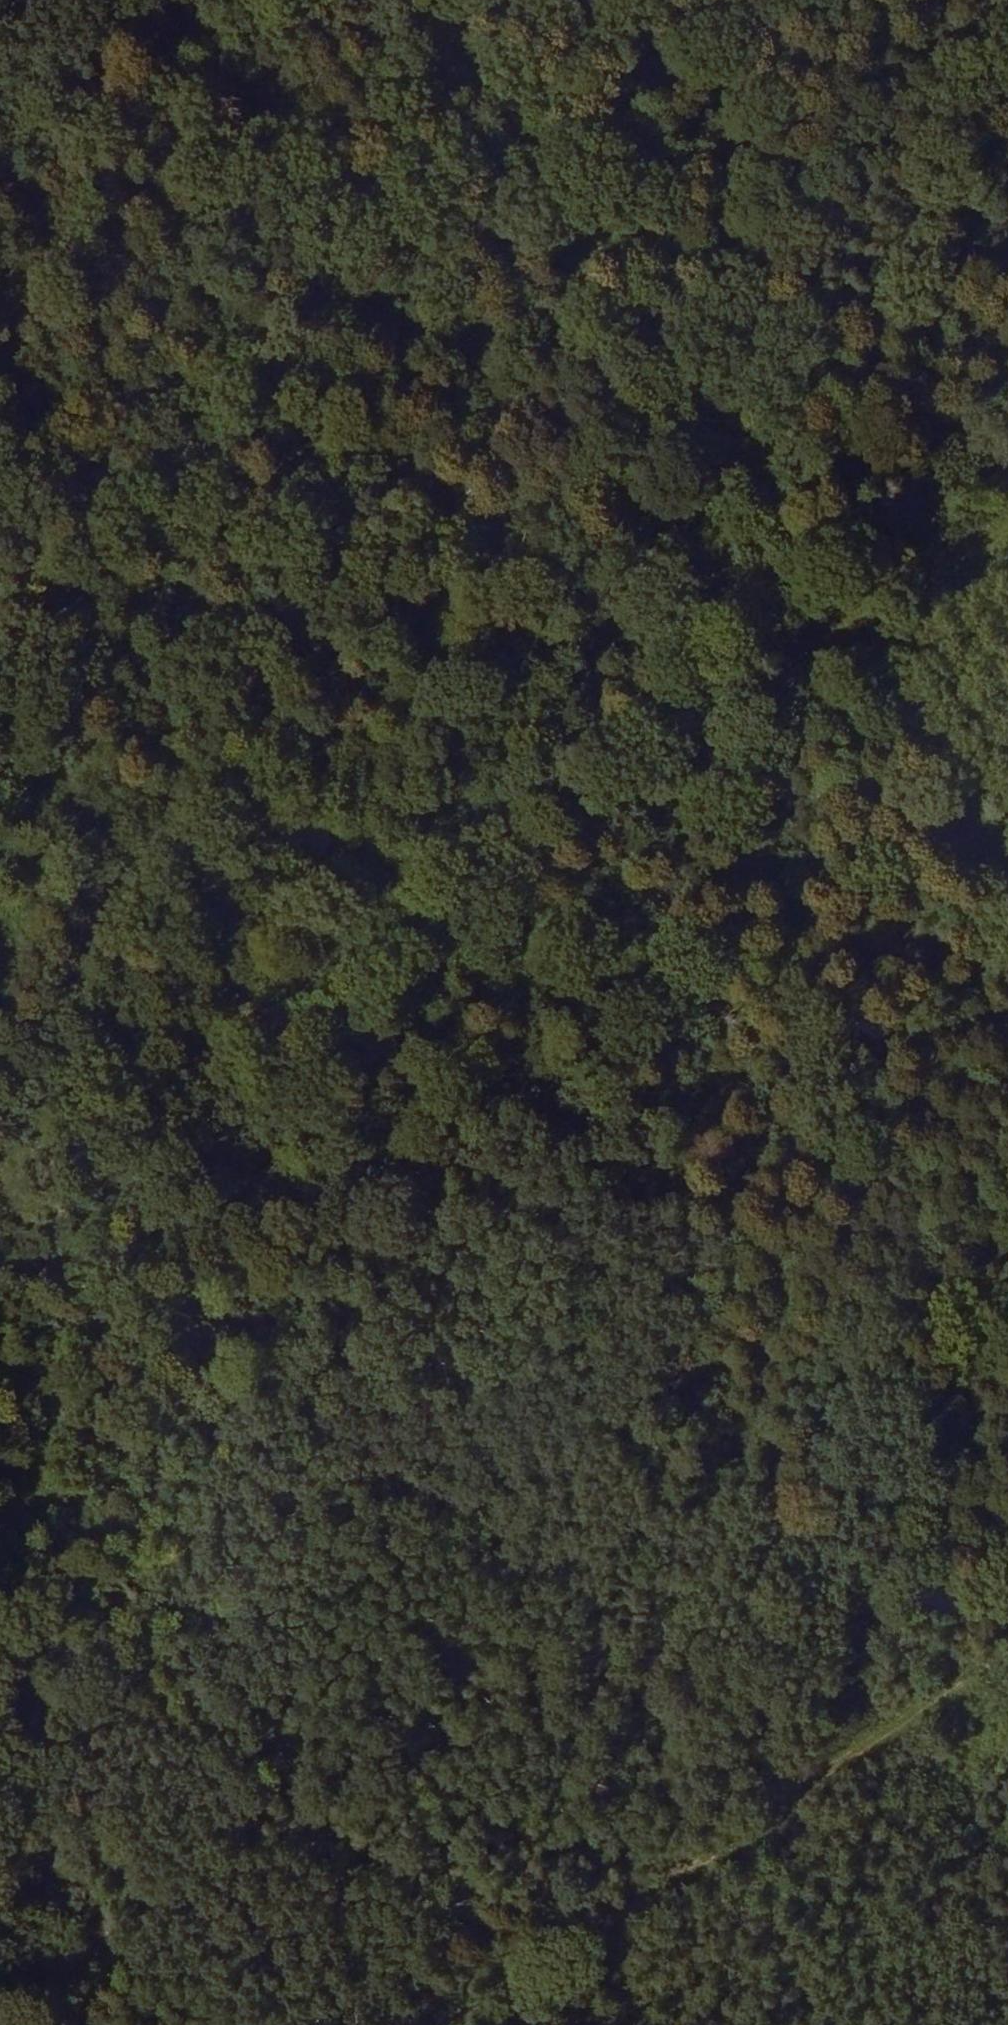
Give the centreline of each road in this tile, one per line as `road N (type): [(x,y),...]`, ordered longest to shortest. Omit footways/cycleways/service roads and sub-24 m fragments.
road 1 (track): [(1007,544),(0,1197)]
road 2 (track): [(469,0),(1007,840)]
road 3 (track): [(1007,1673),(475,2024)]

